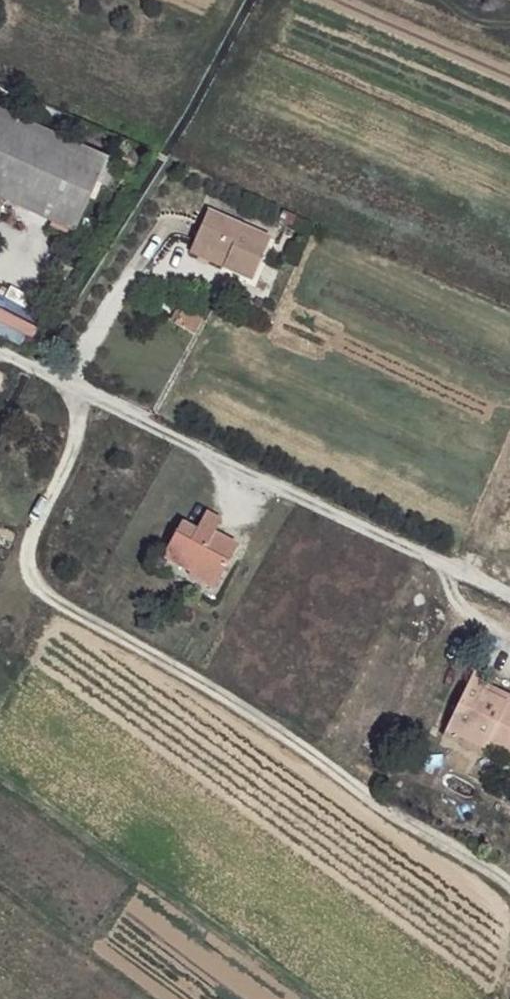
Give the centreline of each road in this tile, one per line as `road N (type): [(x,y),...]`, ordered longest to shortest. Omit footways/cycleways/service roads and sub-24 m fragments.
road 1 (track): [(73,390),(76,434),(25,559),(26,575),(241,705),(400,821),(509,885)]

